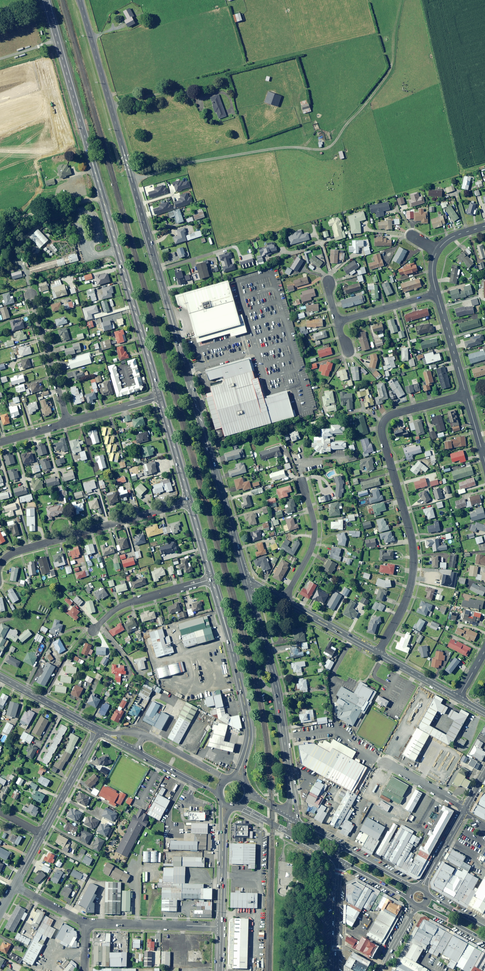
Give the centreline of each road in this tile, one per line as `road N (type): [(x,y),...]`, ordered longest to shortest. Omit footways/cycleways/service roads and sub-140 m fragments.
road 1 (tertiary): [(81,0),(247,580)]
road 2 (primary): [(45,0),(159,396)]
road 3 (residential): [(466,394),(382,425),(414,566),(378,653)]
road 4 (tertiary): [(247,580),(278,694),(294,820)]
road 5 (residential): [(0,567),(17,553),(191,502)]
road 6 (primary): [(212,579),(249,722),(243,761)]
road 7 (residential): [(84,922),(221,927)]
road 8 (residential): [(93,633),(130,602),(212,579)]
road 9 (residential): [(31,295),(68,423)]
road 10 (residential): [(284,600),(314,539),(303,483)]

